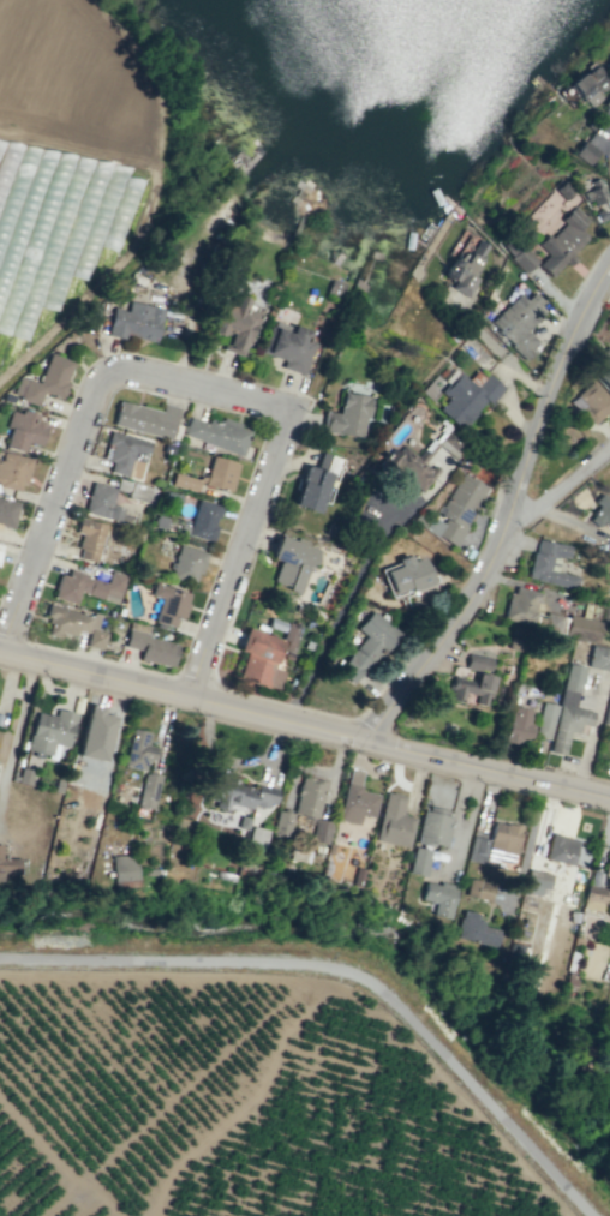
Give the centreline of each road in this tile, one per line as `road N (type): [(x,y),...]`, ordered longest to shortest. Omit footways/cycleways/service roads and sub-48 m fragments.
road 1 (residential): [(0,644),(101,376),(128,370),(288,408),(187,694)]
road 2 (track): [(0,956),(313,964),(352,974),(430,1041),(589,1215)]
road 3 (tertiary): [(0,647),(609,798)]
road 4 (residential): [(363,737),(483,570),(545,393),(609,258)]
road 5 (residential): [(501,532),(609,446)]

